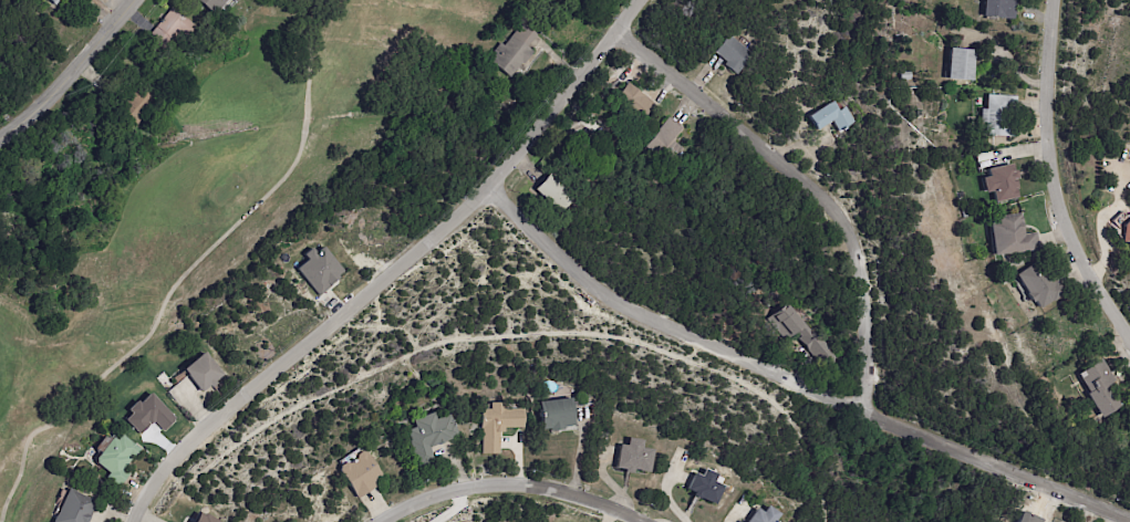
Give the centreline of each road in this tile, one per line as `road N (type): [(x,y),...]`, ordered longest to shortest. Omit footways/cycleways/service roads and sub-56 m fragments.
road 1 (residential): [(480,170),(532,238),(628,319),(1129,514)]
road 2 (residential): [(630,0),(480,170),(170,435),(135,493),(129,521)]
road 3 (residential): [(607,30),(812,185),(842,232),(846,405)]
road 4 (residential): [(1053,0),(1049,101),(1066,211),(1080,265),(1129,336)]
road 5 (residential): [(637,521),(583,494),(508,486),(374,521)]
road 6 (residential): [(110,0),(0,136)]

